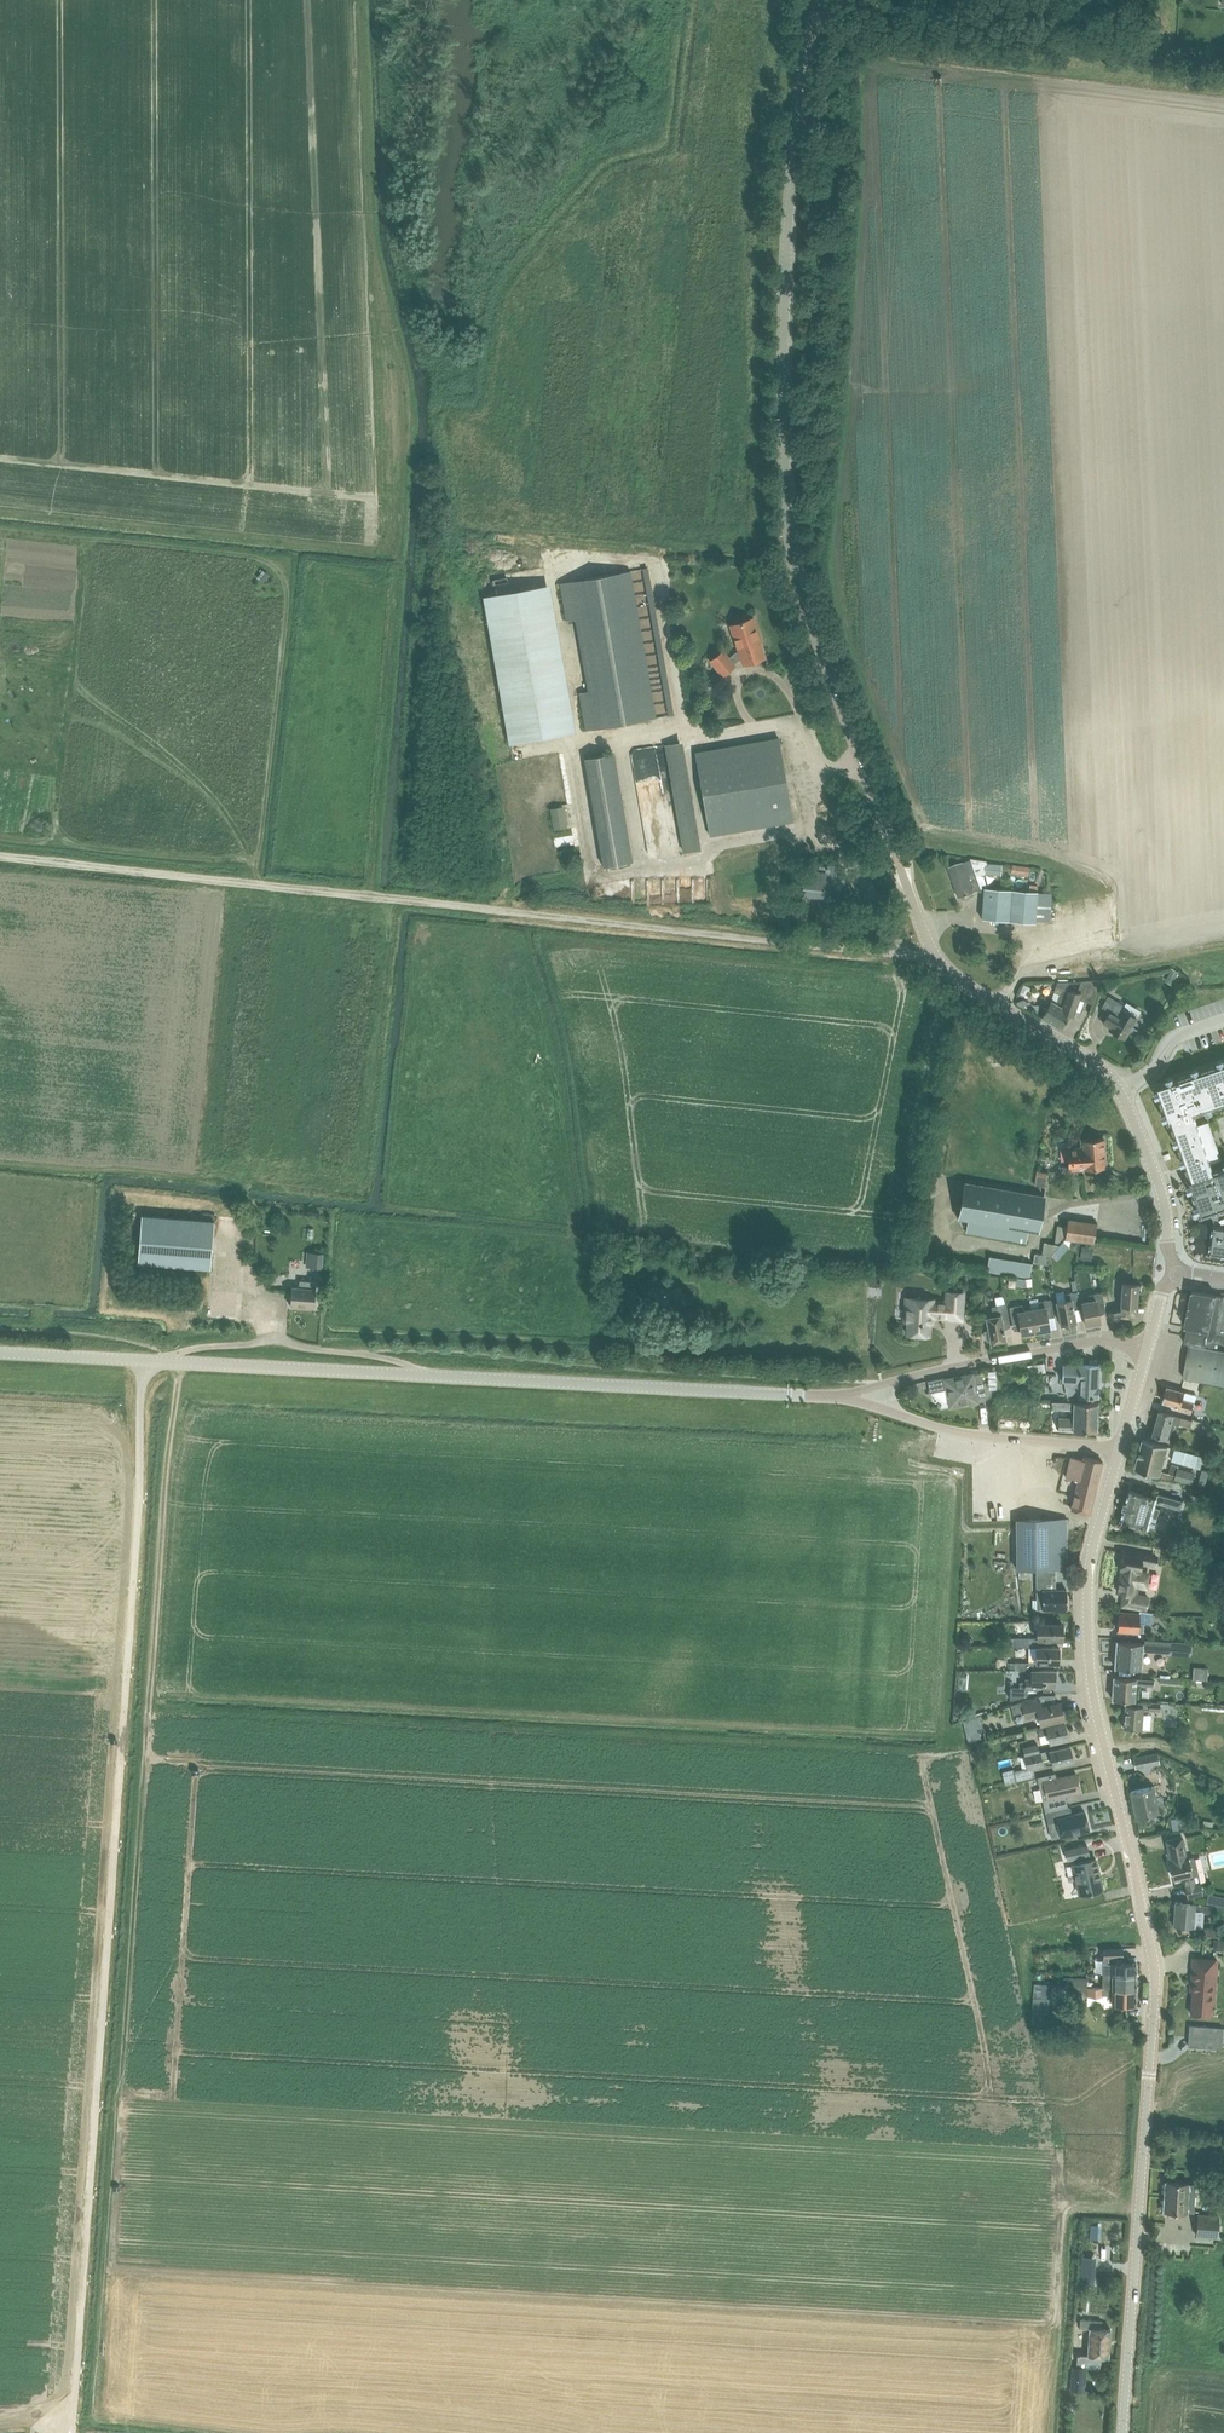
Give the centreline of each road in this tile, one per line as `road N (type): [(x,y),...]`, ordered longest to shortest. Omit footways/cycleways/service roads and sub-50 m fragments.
road 1 (tertiary): [(1177,1275),(1162,1185),(1119,1089),(1090,1061),(939,964),(795,560),(784,343),(802,119),(822,0)]
road 2 (track): [(79,2424),(141,1361)]
road 3 (tertiary): [(1123,2432),(1156,1987),(1092,1686),(1087,1626),(1094,1544),(1120,1451)]
road 4 (track): [(0,857),(939,964)]
road 5 (tertiary): [(836,1397),(431,1375)]
road 6 (tertiary): [(1148,1349),(1109,1340),(1068,1346),(836,1397)]
road 7 (tertiary): [(836,1397),(991,1438),(1120,1451)]
road 8 (unclassified): [(431,1375),(390,1358),(273,1339),(190,1351),(168,1363)]
road 9 (tertiary): [(431,1375),(168,1363)]
road 10 (tertiary): [(168,1363),(0,1353)]
road 11 (track): [(1107,1756),(1163,1748),(1223,1777)]

